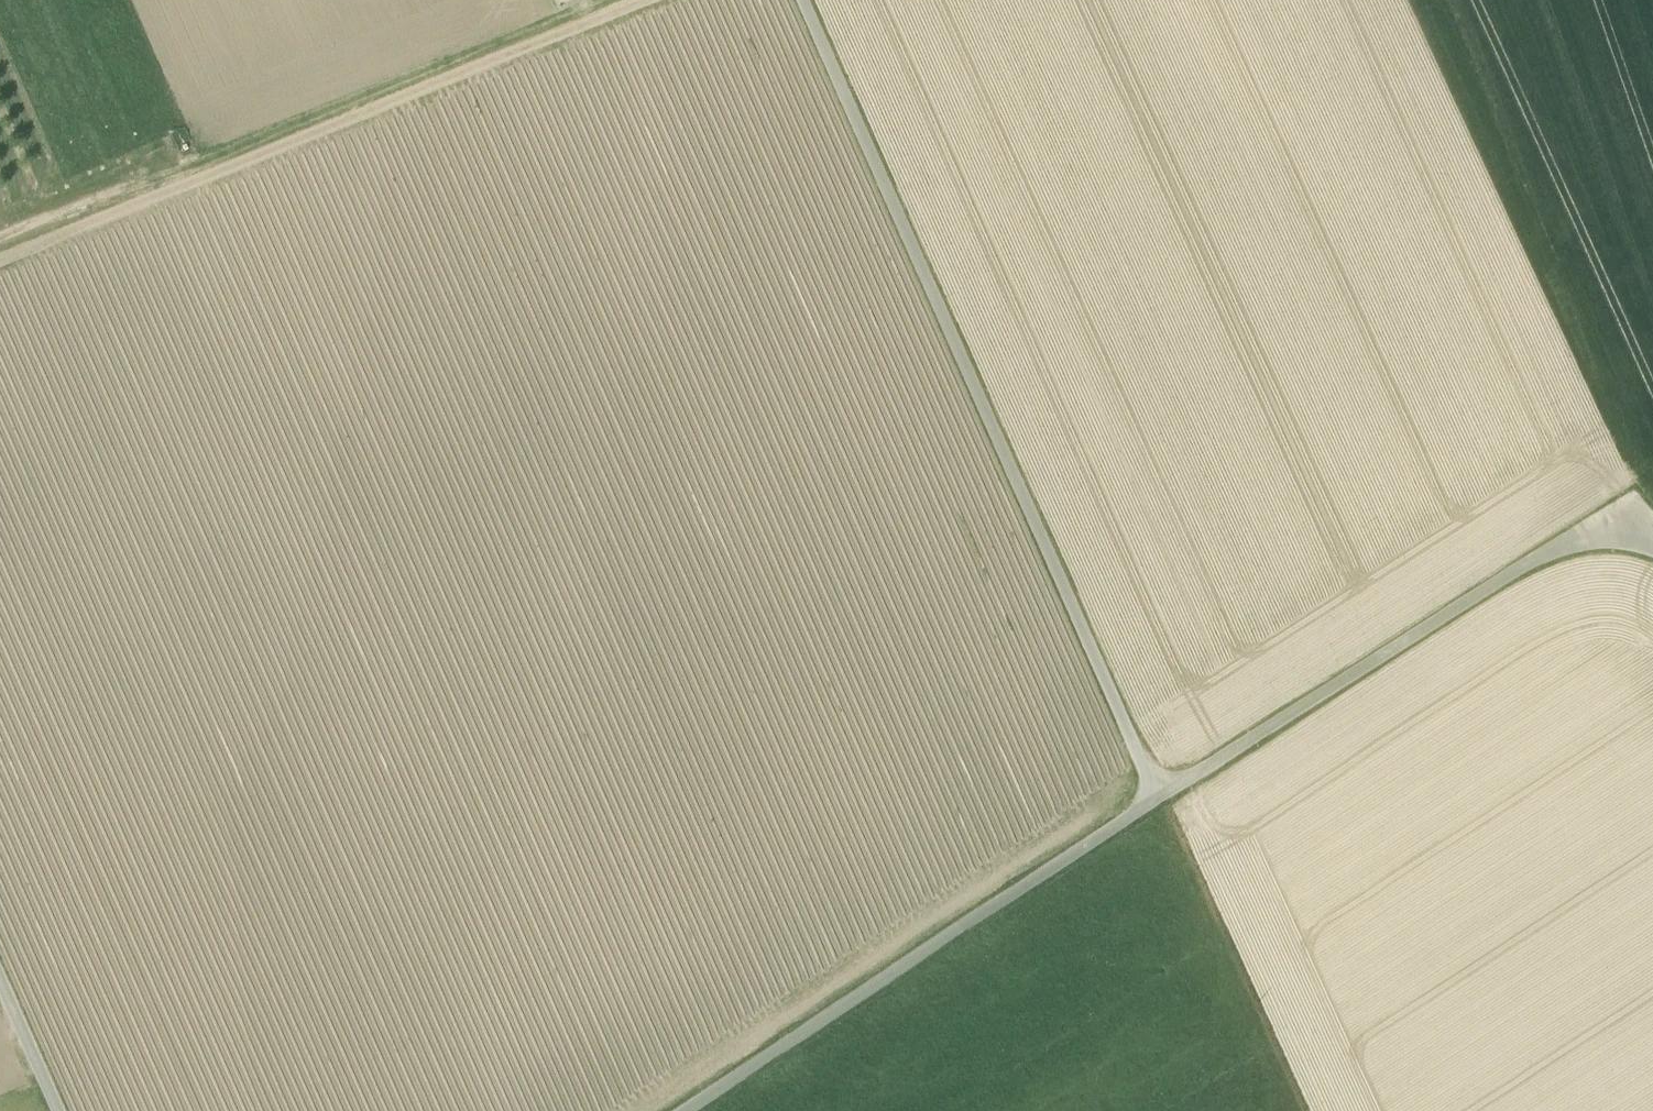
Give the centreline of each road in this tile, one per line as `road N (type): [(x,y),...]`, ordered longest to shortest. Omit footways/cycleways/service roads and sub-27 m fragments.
road 1 (unclassified): [(1157,801),(803,0)]
road 2 (track): [(0,241),(597,0)]
road 3 (unclassified): [(1157,801),(1541,554),(1618,521),(1652,539)]
road 4 (unclassified): [(685,1110),(1157,801)]
road 5 (track): [(56,1110),(0,983)]

